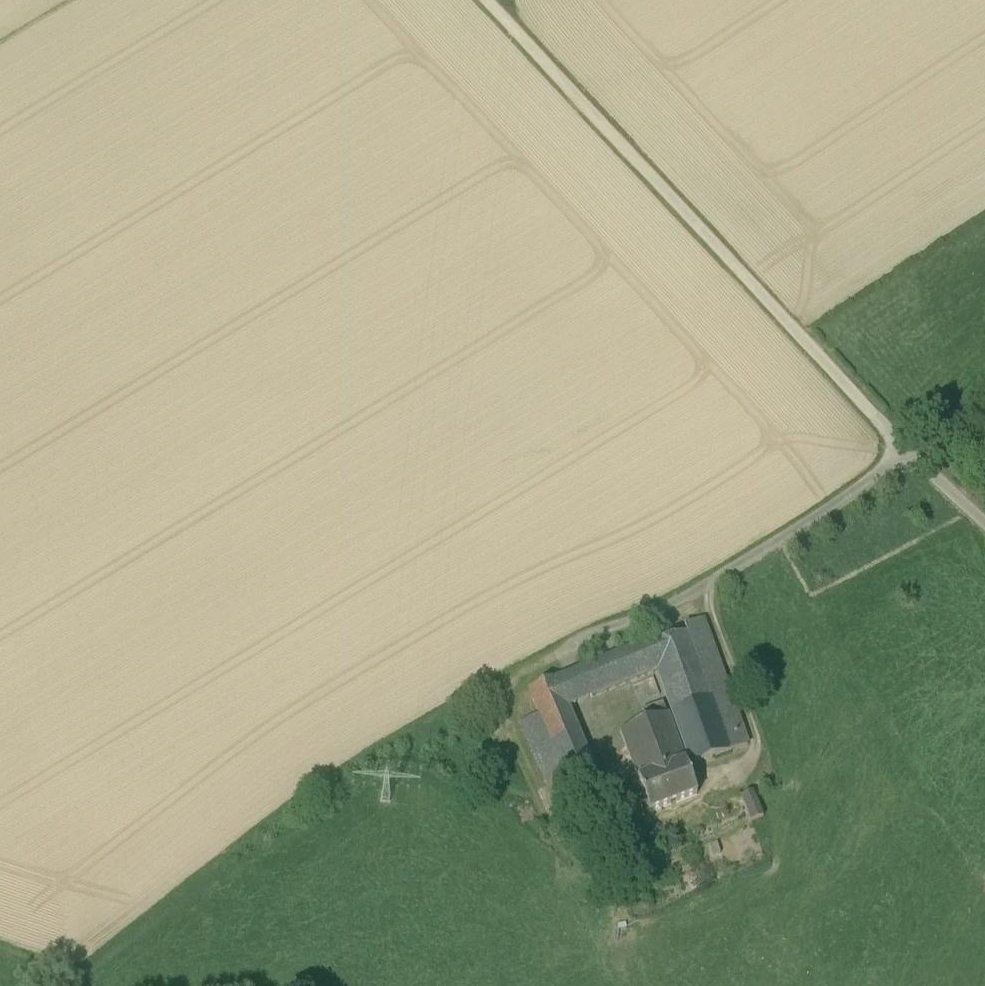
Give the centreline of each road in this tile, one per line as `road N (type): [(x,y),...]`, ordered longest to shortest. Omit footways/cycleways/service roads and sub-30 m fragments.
road 1 (track): [(911,455),(705,587),(395,740),(71,972)]
road 2 (unclassified): [(984,524),(911,455),(487,0)]

